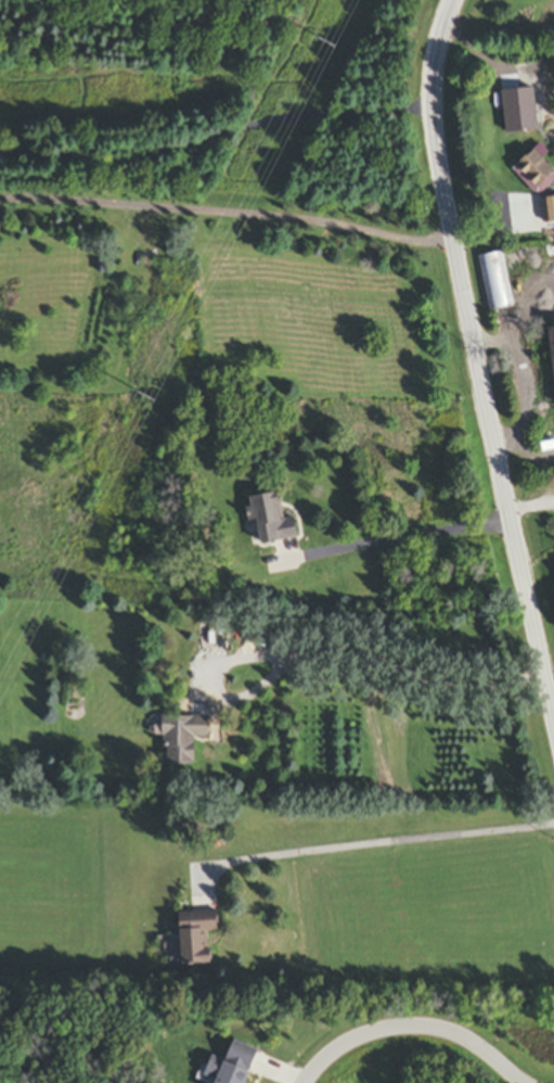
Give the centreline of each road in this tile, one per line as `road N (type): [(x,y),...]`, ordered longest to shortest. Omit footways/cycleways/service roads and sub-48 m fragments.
road 1 (residential): [(553,718),(430,110),(427,87),(446,0)]
road 2 (residential): [(523,1082),(464,1041),(414,1029),(362,1036),(315,1069),(309,1082)]

